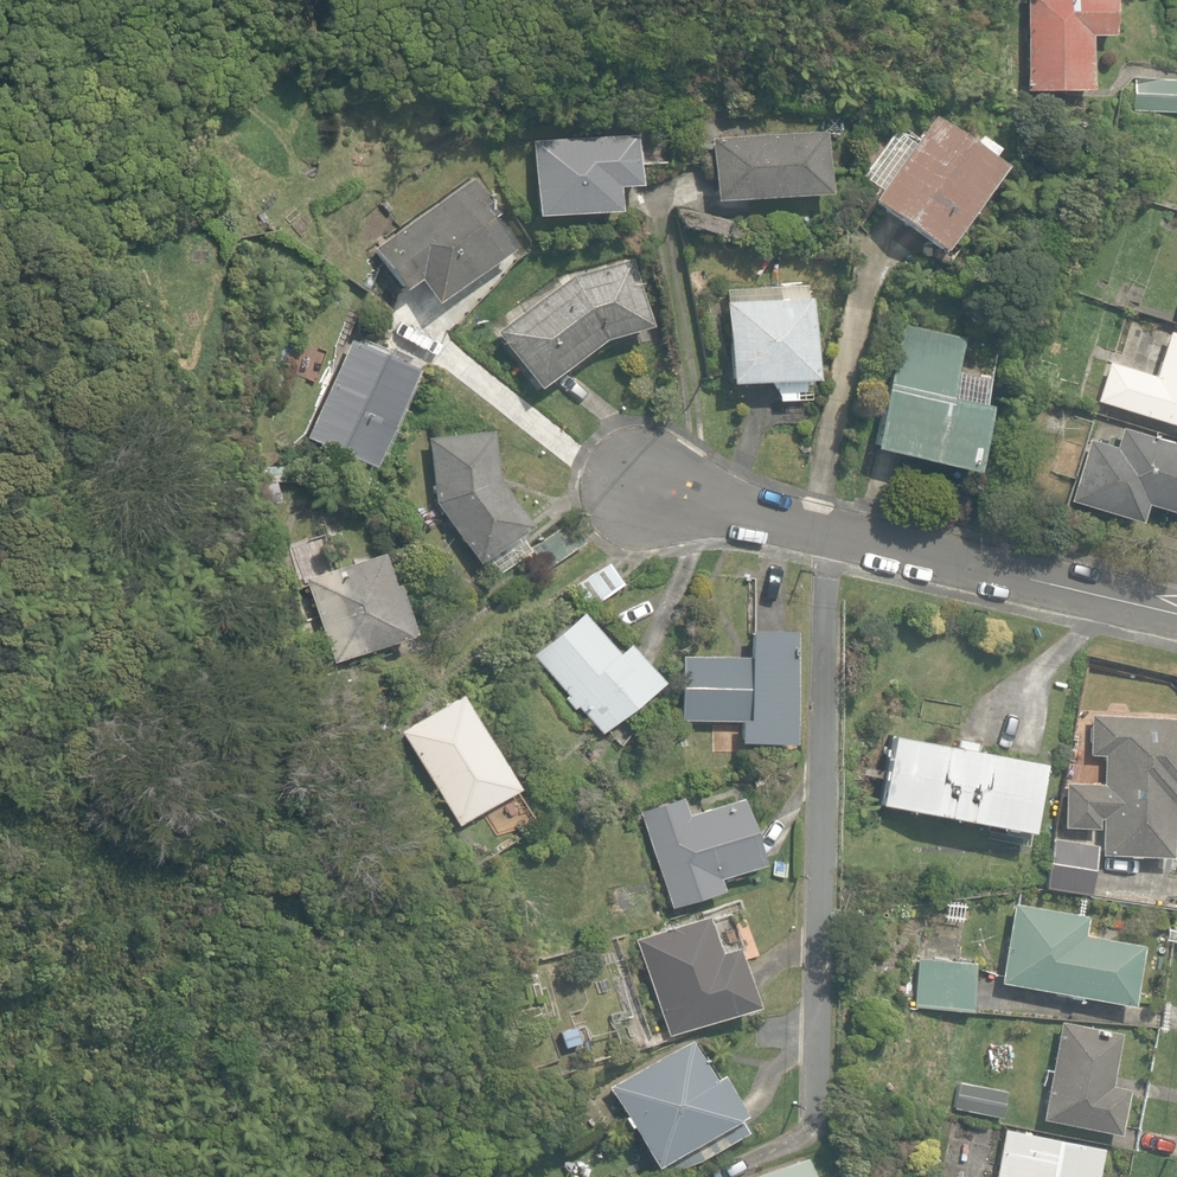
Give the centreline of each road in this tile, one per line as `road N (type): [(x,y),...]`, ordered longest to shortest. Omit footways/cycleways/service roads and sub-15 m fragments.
road 1 (residential): [(628,473),(737,512),(1176,611)]

